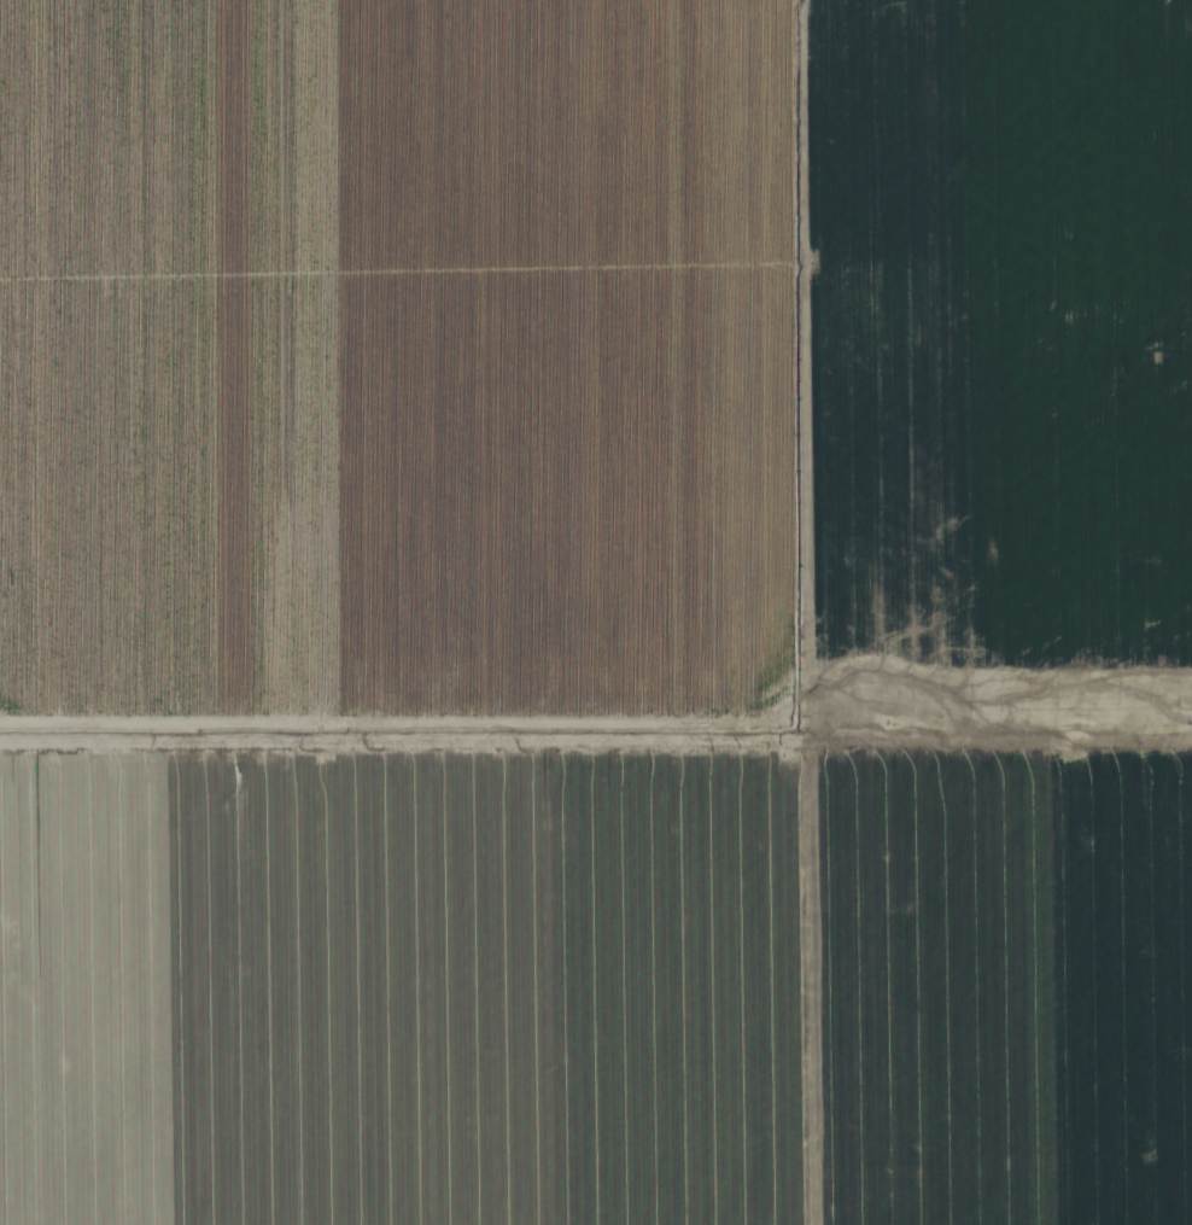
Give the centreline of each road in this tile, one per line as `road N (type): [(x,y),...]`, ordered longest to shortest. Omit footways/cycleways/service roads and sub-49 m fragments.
road 1 (track): [(995,716),(867,646),(853,626),(824,538),(787,515),(774,0)]

